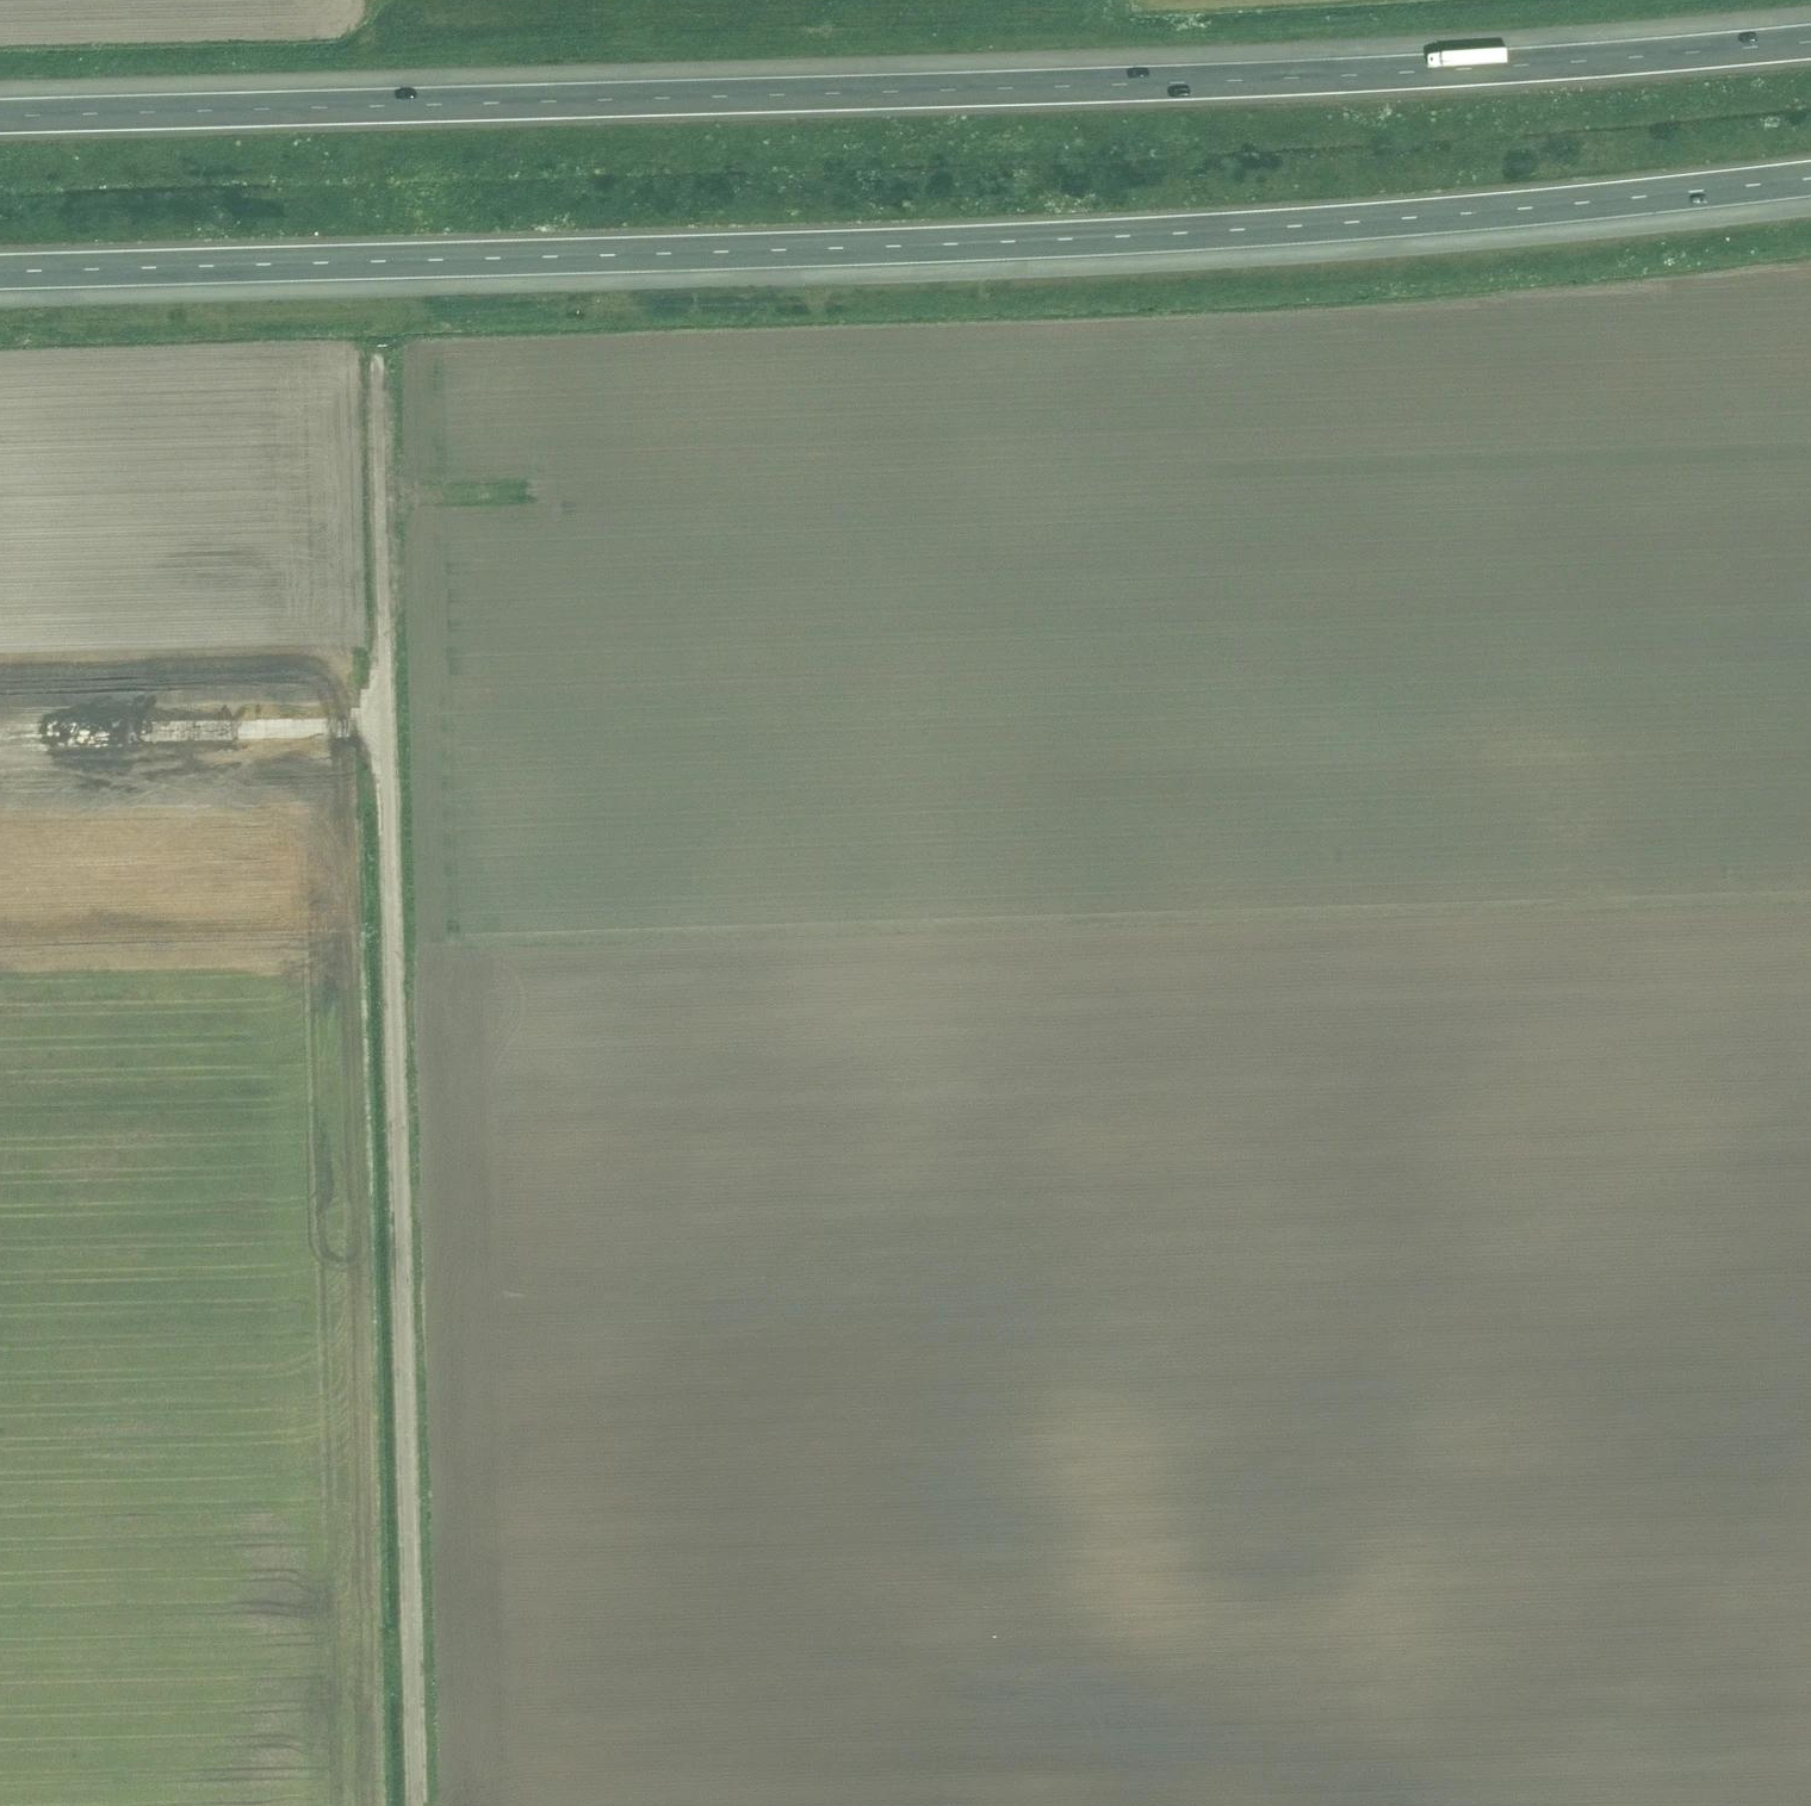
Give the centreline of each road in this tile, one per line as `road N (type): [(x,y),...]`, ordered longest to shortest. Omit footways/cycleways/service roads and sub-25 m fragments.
road 1 (motorway): [(0,271),(1208,233),(1810,176)]
road 2 (motorway): [(1810,38),(1591,60),(1165,82),(0,115)]
road 3 (unclassified): [(414,1805),(391,725)]
road 4 (unclassified): [(391,725),(384,382)]
road 5 (unclassified): [(391,725),(80,735)]

